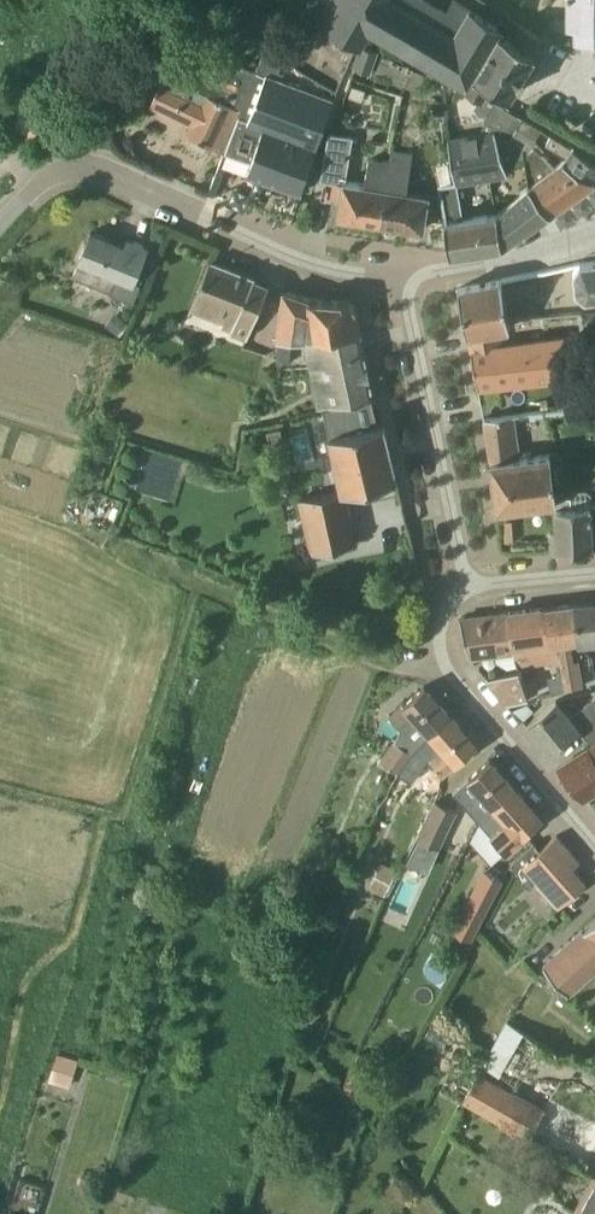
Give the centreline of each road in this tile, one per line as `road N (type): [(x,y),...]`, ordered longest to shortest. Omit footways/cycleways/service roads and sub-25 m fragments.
road 1 (residential): [(402,275),(322,266),(78,167),(55,172),(0,219)]
road 2 (residential): [(469,587),(402,275)]
road 3 (residential): [(594,839),(446,661),(445,615),(469,587)]
road 4 (track): [(193,586),(379,664),(446,661)]
road 5 (residential): [(402,275),(499,262),(594,232)]
road 6 (residential): [(469,587),(594,579)]

